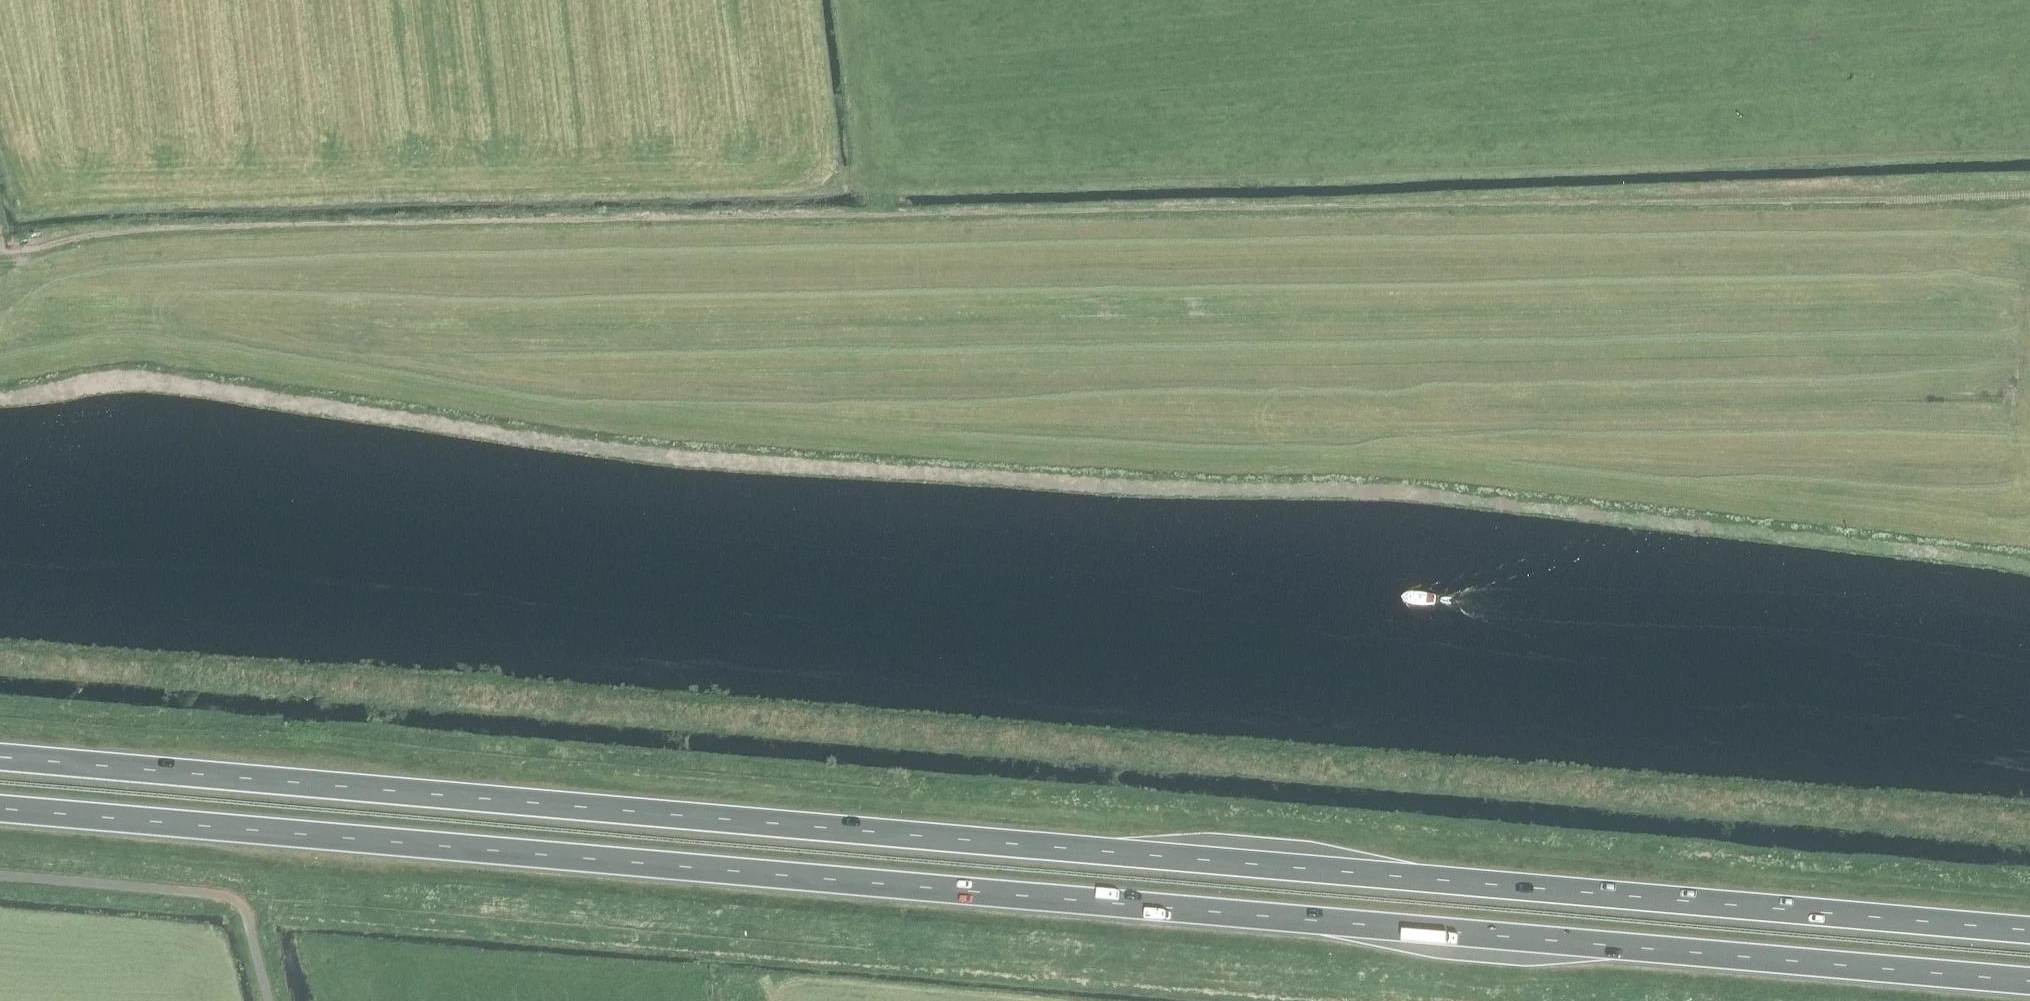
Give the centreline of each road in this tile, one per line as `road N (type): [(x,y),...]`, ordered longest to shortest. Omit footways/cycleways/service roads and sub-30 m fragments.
road 1 (trunk): [(2029,931),(0,757)]
road 2 (trunk): [(0,808),(2029,982)]

